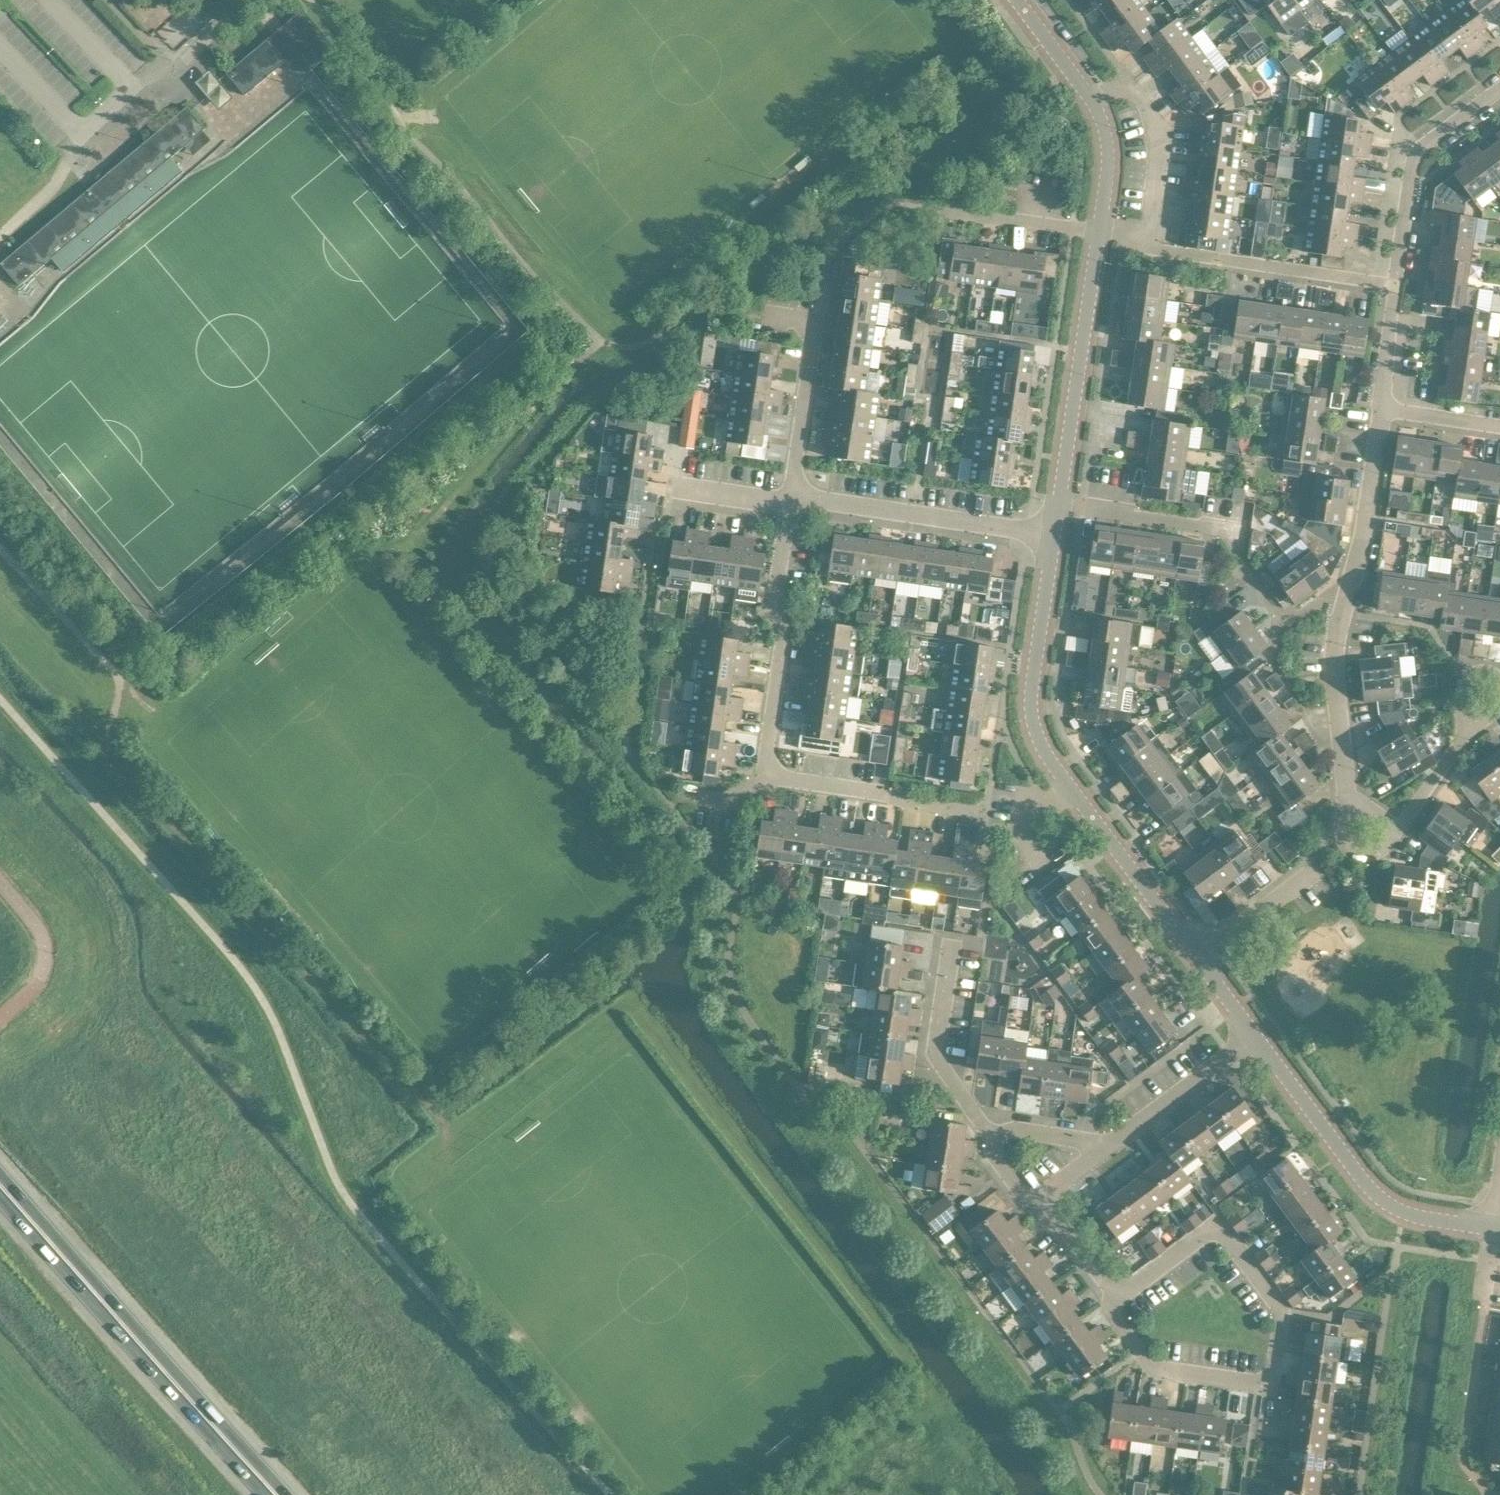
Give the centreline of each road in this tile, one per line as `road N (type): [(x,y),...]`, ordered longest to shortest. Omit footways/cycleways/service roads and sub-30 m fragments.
road 1 (tertiary): [(1198,954),(1034,727),(1034,675),(1054,534)]
road 2 (trunk): [(290,1494),(0,1172)]
road 3 (residential): [(1380,411),(1362,550),(1338,632),(1350,818)]
road 4 (trunk): [(0,1198),(268,1494)]
road 5 (tertiary): [(1493,1228),(1426,1218),(1381,1199),(1257,1035)]
road 6 (residential): [(764,775),(785,624),(774,611),(791,494)]
road 7 (residential): [(1284,1312),(1271,1384),(1155,1368),(1112,1312),(1118,1296)]
road 8 (tertiary): [(1059,504),(1100,232)]
road 9 (residential): [(1054,534),(791,494)]
road 10 (residential): [(1397,286),(1161,249),(1150,238)]
road 11 (residential): [(1499,88),(1413,156),(1397,286)]
road 12 (residential): [(1284,1312),(1215,1226),(1118,1296)]
road 13 (residential): [(993,1134),(936,1053),(953,940)]
road 14 (residential): [(1242,560),(1238,531),(1059,504)]
road 15 (residential): [(1150,238),(1156,126),(1124,76),(1093,99)]
road 16 (residential): [(1107,1143),(1257,1035)]
road 17 (residential): [(791,494),(819,320)]
road 18 (residential): [(1100,232),(945,209)]
road 19 (residential): [(1198,954),(1308,875),(1315,857)]
road 20 (residential): [(1385,830),(1403,822),(1477,715)]
road 21 (tertiary): [(1100,232),(1108,142),(1093,99)]
road 22 (residential): [(889,794),(764,775)]
road 23 (residential): [(1397,286),(1380,411)]
road 24 (residential): [(1118,1296),(1044,1195)]
road 25 (tertiary): [(1093,99),(1018,0)]
road 26 (residential): [(1499,427),(1380,411)]

